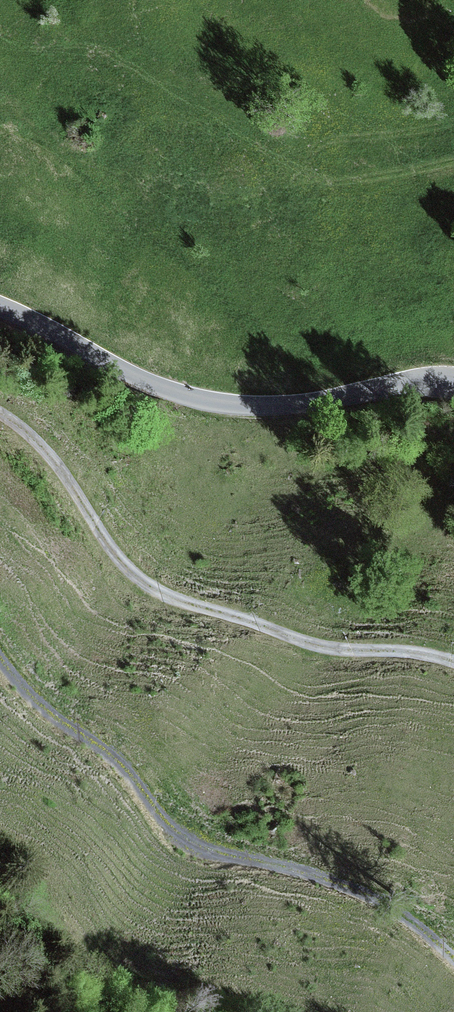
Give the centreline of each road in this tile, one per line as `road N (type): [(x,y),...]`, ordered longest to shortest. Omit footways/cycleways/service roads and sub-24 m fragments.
road 1 (track): [(0,656),(55,711),(111,752),(187,839),(324,872),(382,898),(453,958)]
road 2 (track): [(0,411),(17,418),(63,468),(146,585),(327,645),(407,645),(453,657)]
road 3 (tertiary): [(0,301),(177,393),(212,401),(305,404),(388,384),(453,379)]
road 4 (track): [(312,183),(453,157)]

